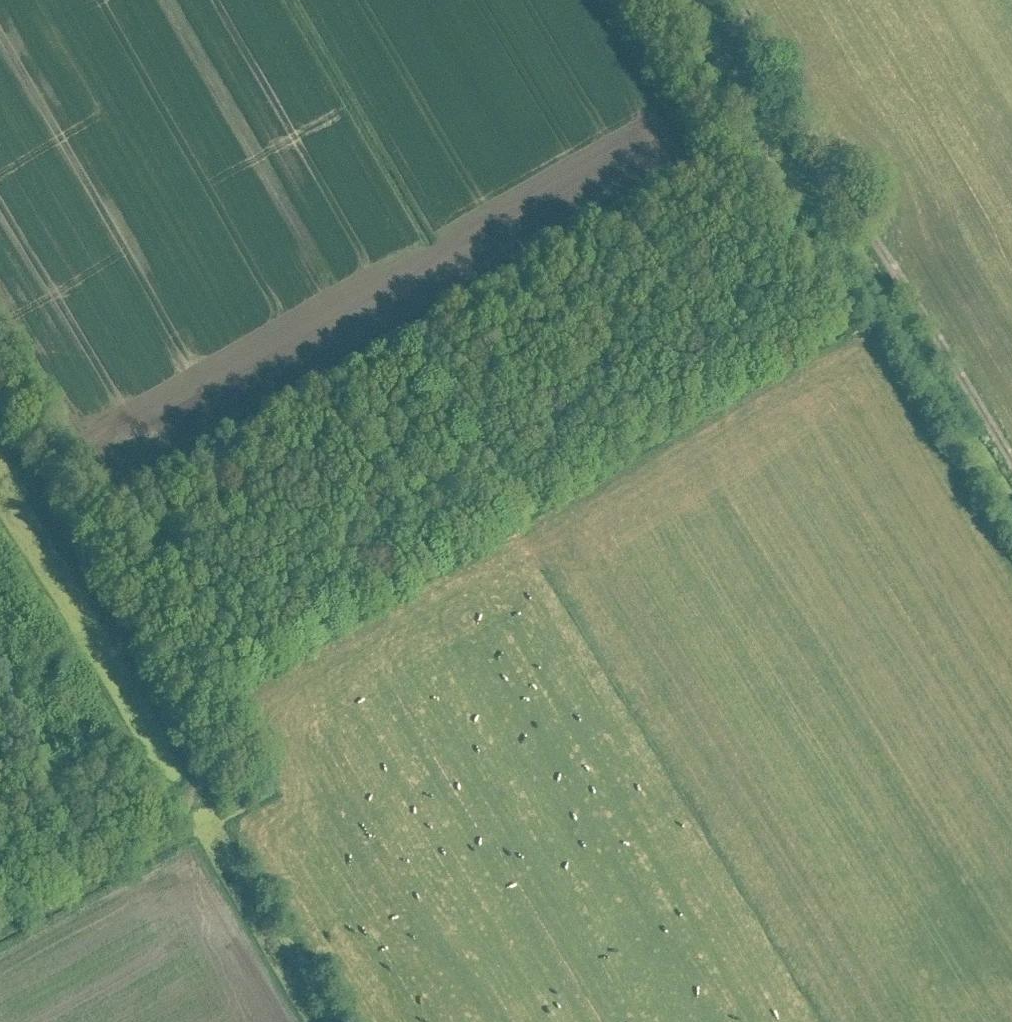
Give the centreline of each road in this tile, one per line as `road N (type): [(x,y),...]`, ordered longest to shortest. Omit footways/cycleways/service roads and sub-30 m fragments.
road 1 (track): [(1011,468),(729,0)]

